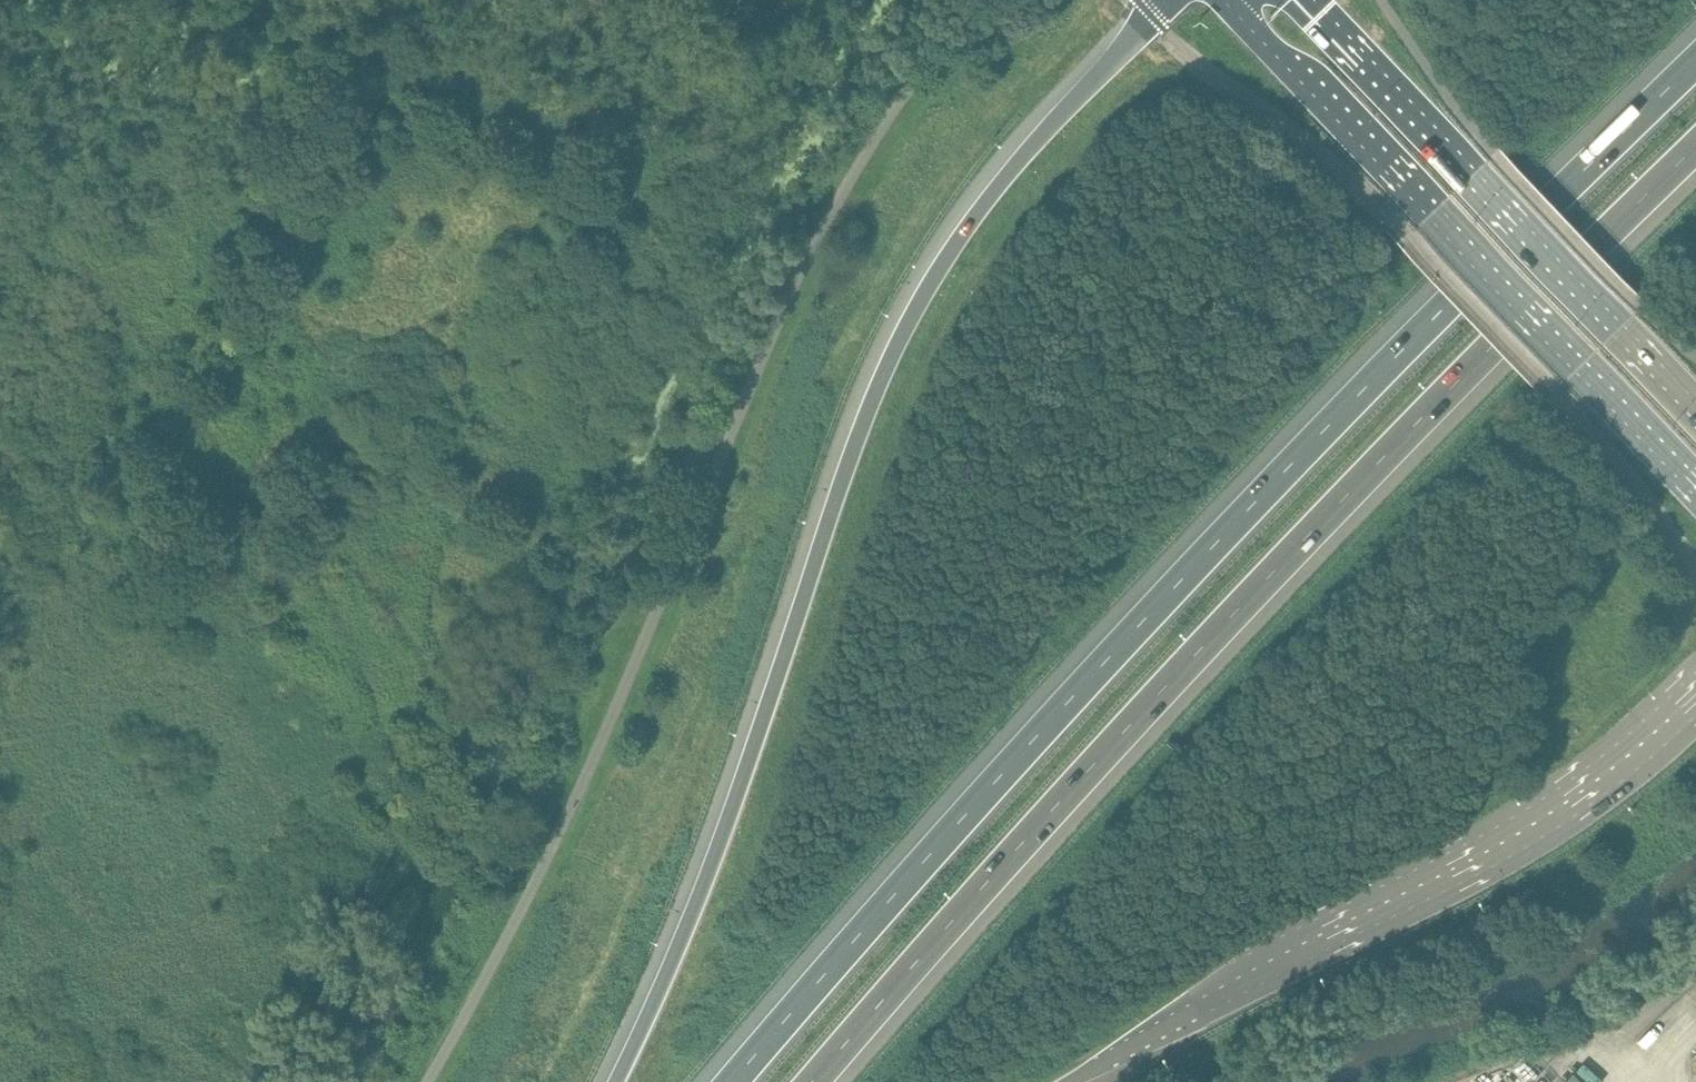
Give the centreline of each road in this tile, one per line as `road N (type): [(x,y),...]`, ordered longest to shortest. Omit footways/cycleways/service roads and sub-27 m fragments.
road 1 (motorway): [(1695,68),(1415,337),(1074,698),(739,1081)]
road 2 (motorway): [(819,1081),(1074,788),(1327,518),(1695,159)]
road 3 (motorway): [(1172,0),(975,214),(892,355),(722,832),(611,1081)]
road 4 (motorway): [(1080,1081),(1484,863),(1624,765),(1695,701)]
road 5 (secondary): [(1210,0),(1431,215),(1695,496)]
road 6 (secondary): [(1695,403),(1314,0)]

